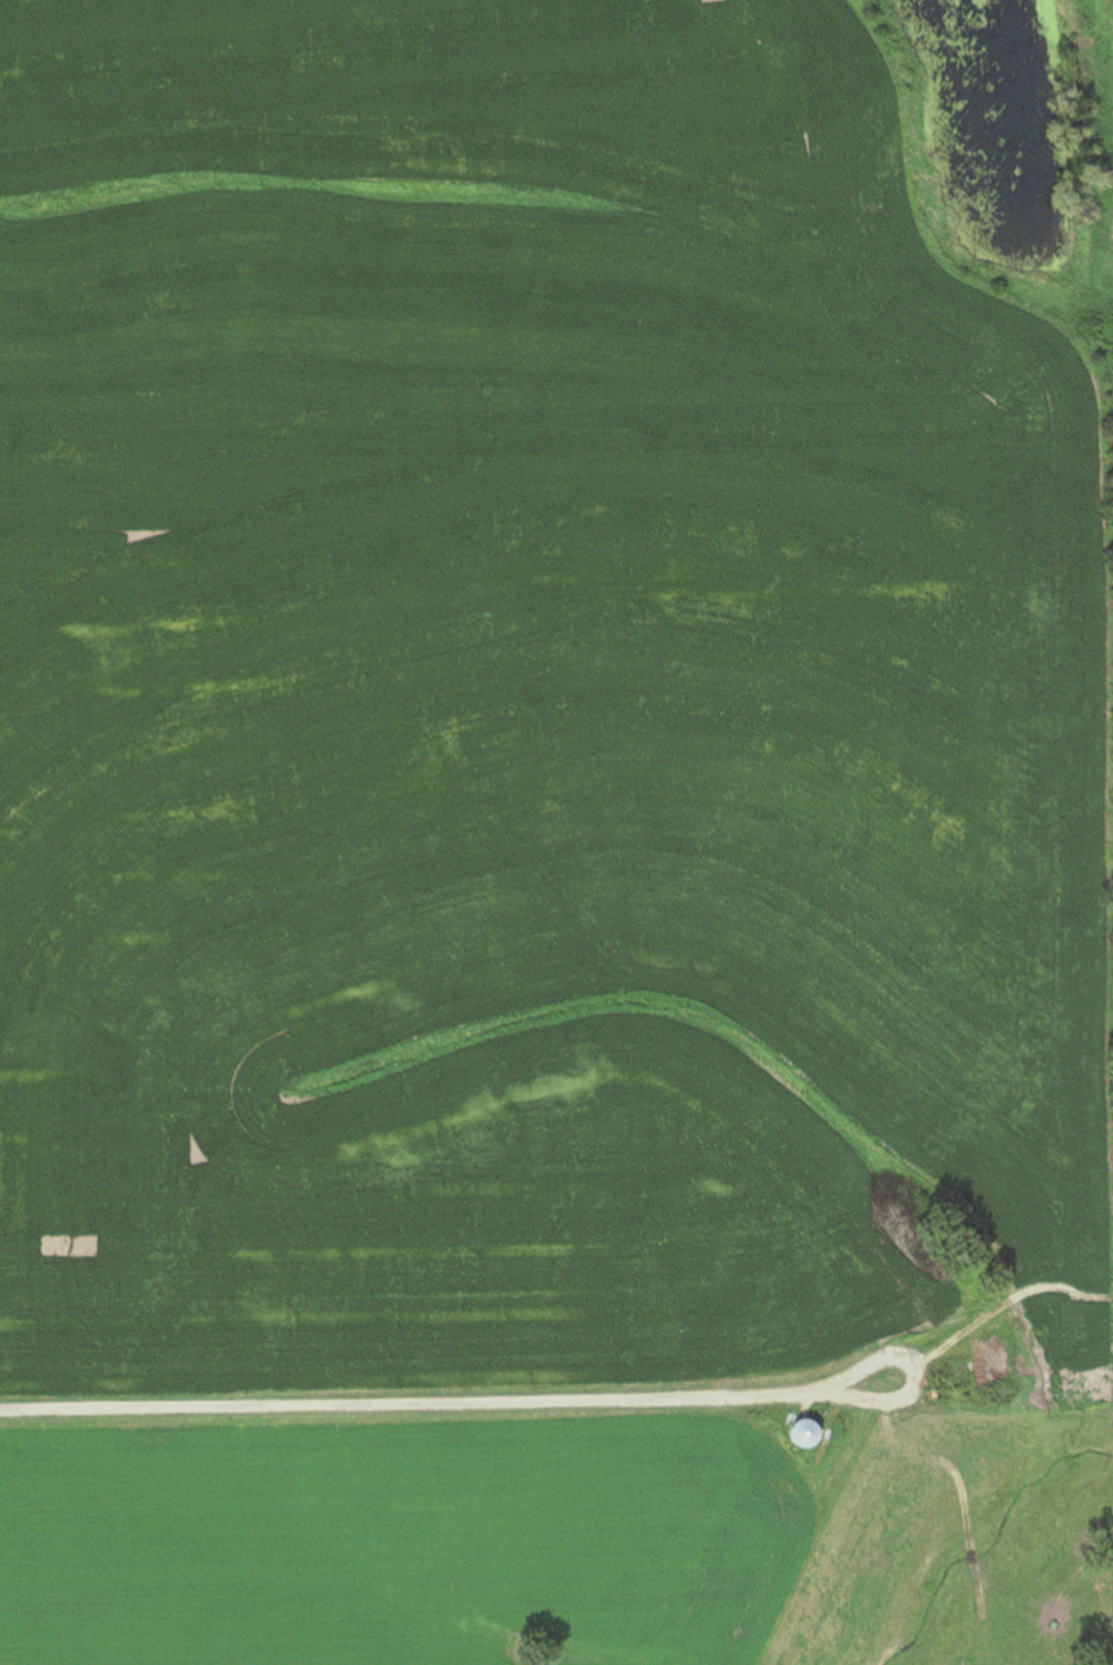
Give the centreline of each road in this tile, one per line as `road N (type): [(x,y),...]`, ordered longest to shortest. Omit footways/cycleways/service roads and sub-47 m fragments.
road 1 (residential): [(0,1411),(806,1396)]
road 2 (residential): [(806,1396),(904,1404),(924,1380),(915,1362),(896,1353),(806,1396)]

